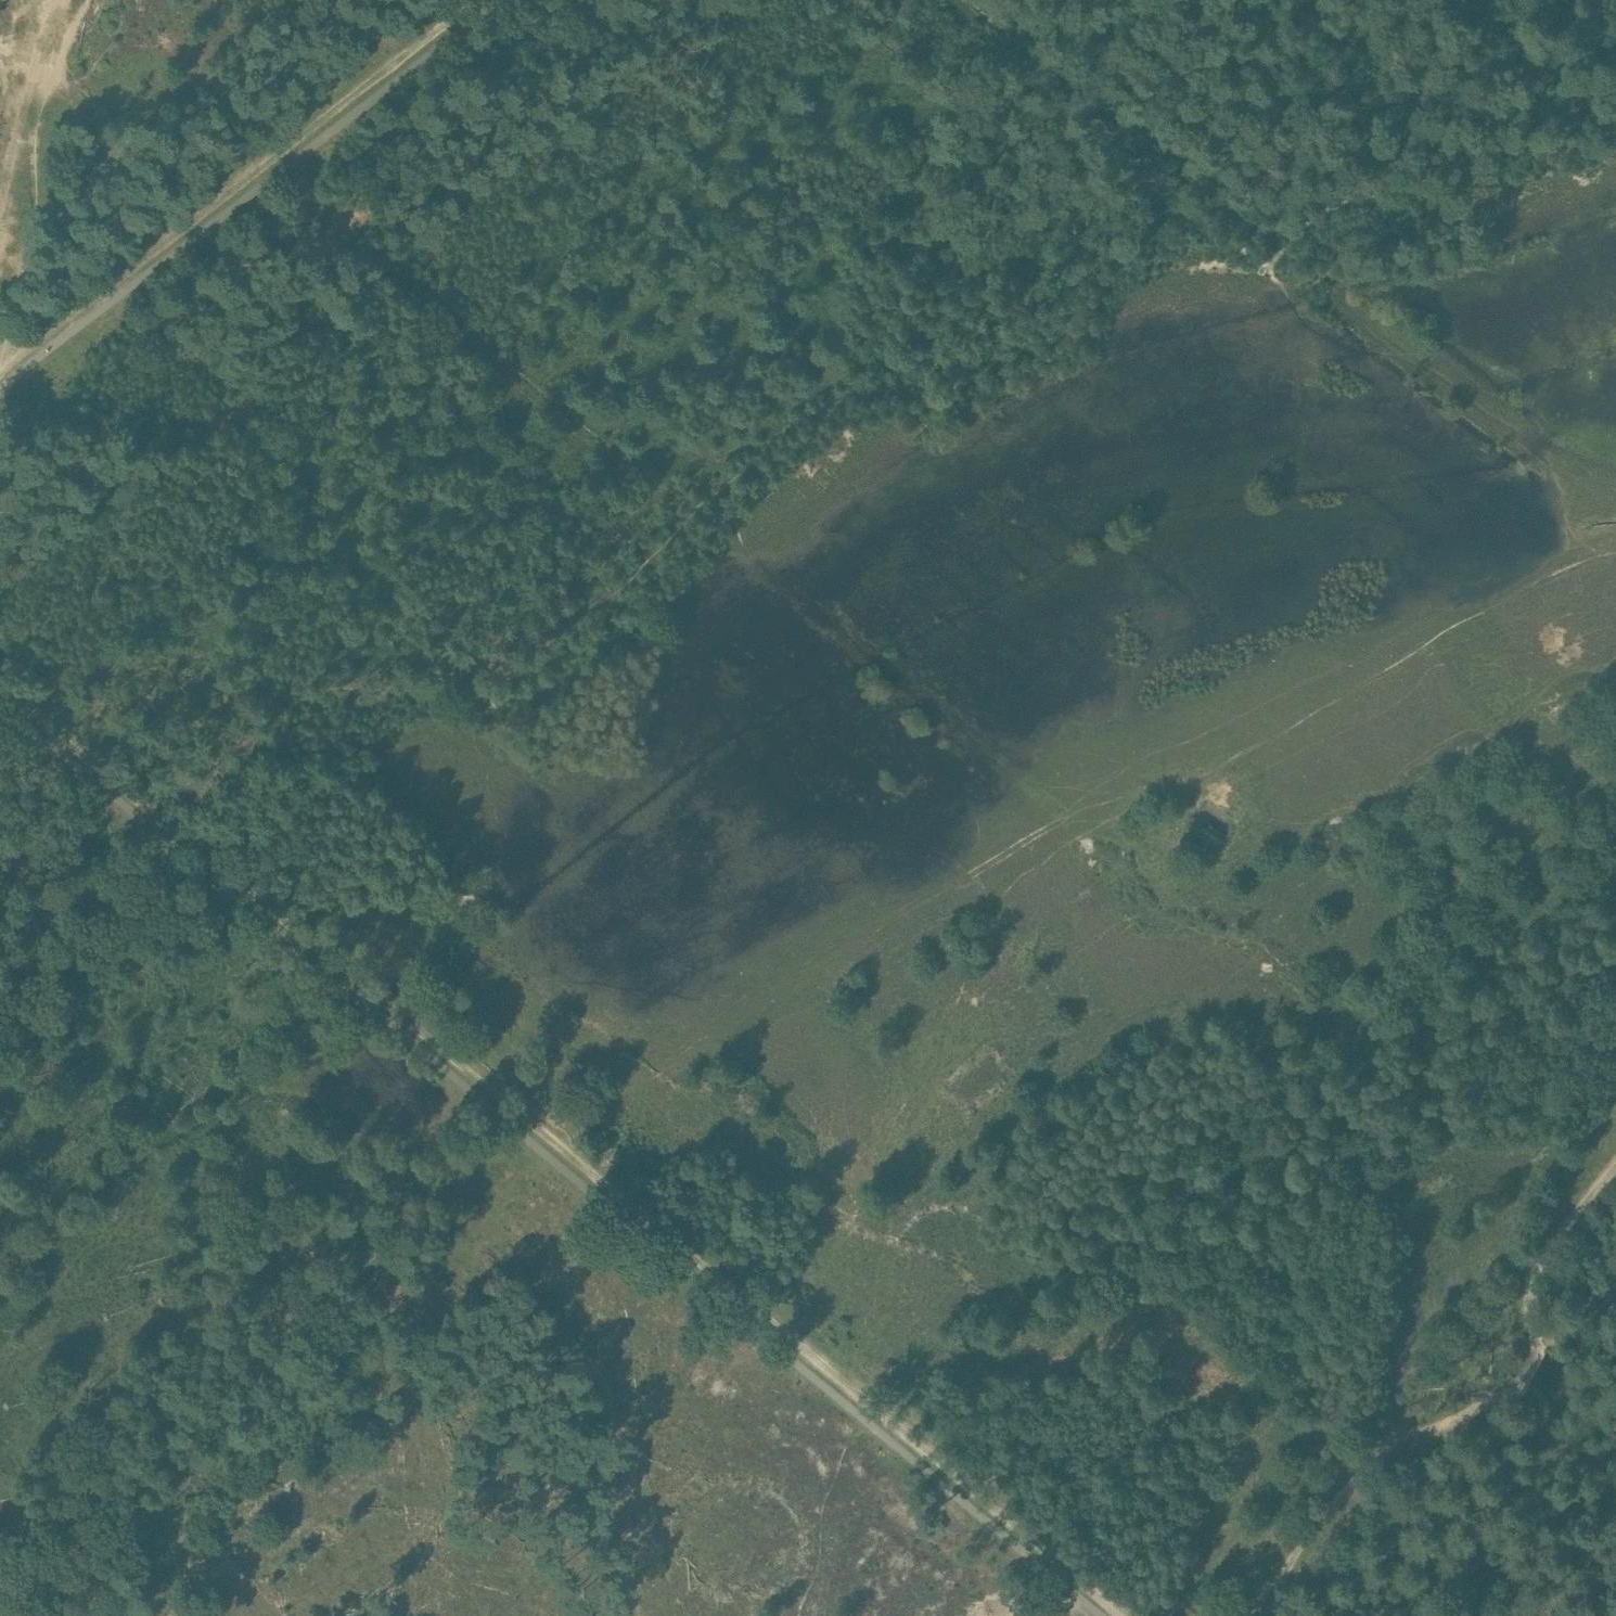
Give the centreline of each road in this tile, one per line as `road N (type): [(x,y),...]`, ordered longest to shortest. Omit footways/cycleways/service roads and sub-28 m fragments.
road 1 (track): [(0,687),(462,1056),(1125,1615)]
road 2 (track): [(132,1615),(535,1117)]
road 3 (track): [(0,352),(451,0)]
road 4 (track): [(1223,1615),(1558,1214)]

